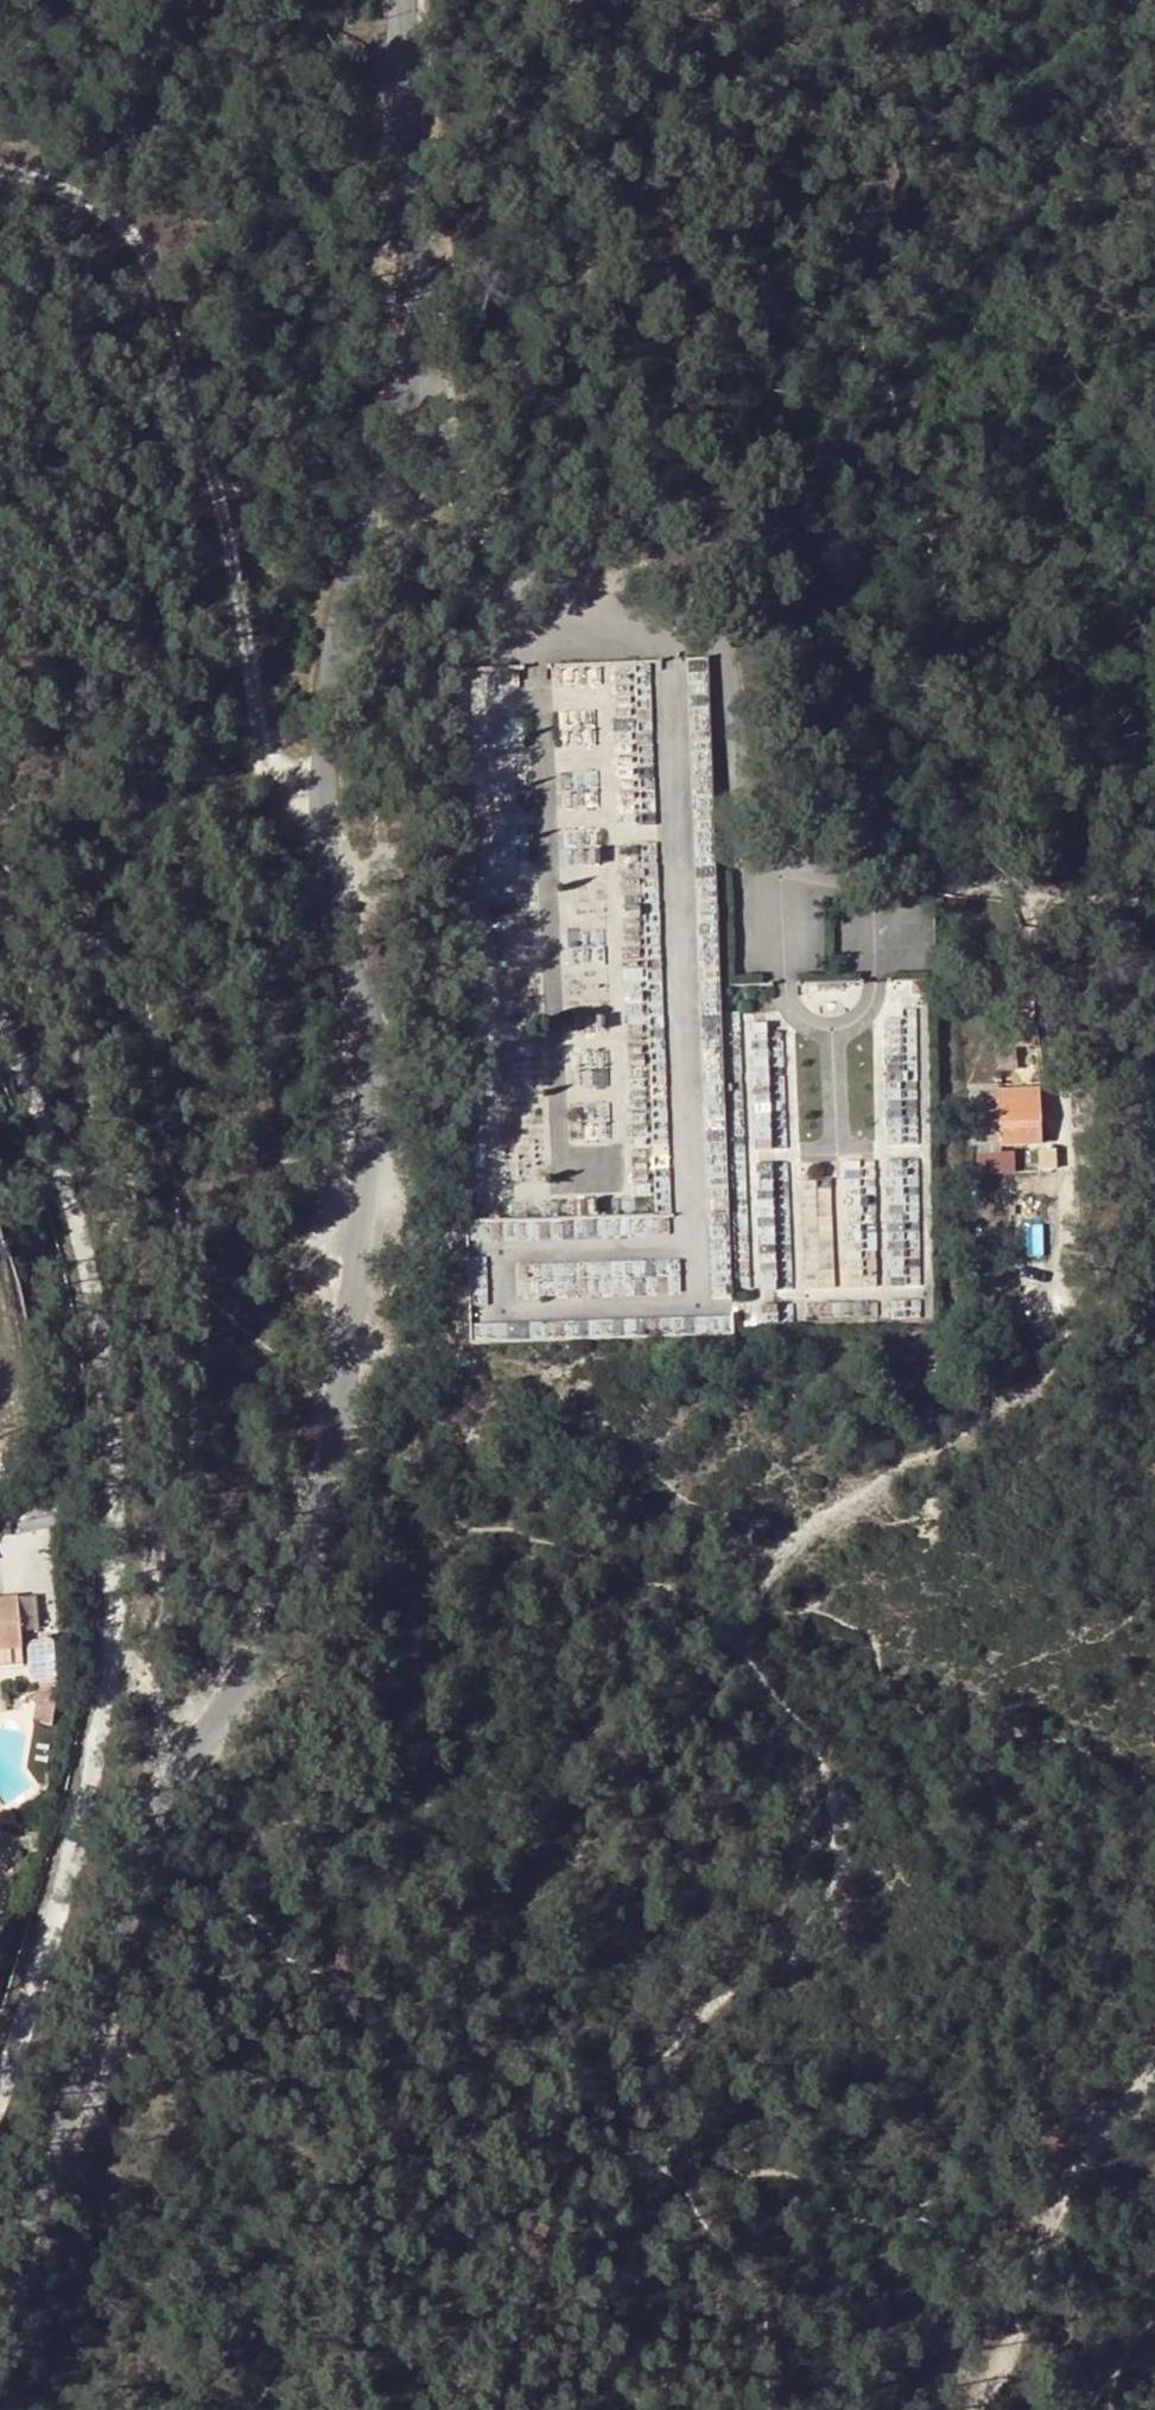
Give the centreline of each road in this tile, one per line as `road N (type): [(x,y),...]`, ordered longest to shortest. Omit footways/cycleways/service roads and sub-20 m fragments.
road 1 (residential): [(402,0),(424,292),(419,357),(357,570),(327,740),(336,886),(369,1028),(376,1094),(374,1164),(326,1503),(282,1626),(137,1867),(14,2329),(11,2409)]
road 2 (track): [(973,2409),(1077,2223),(1154,2050)]

